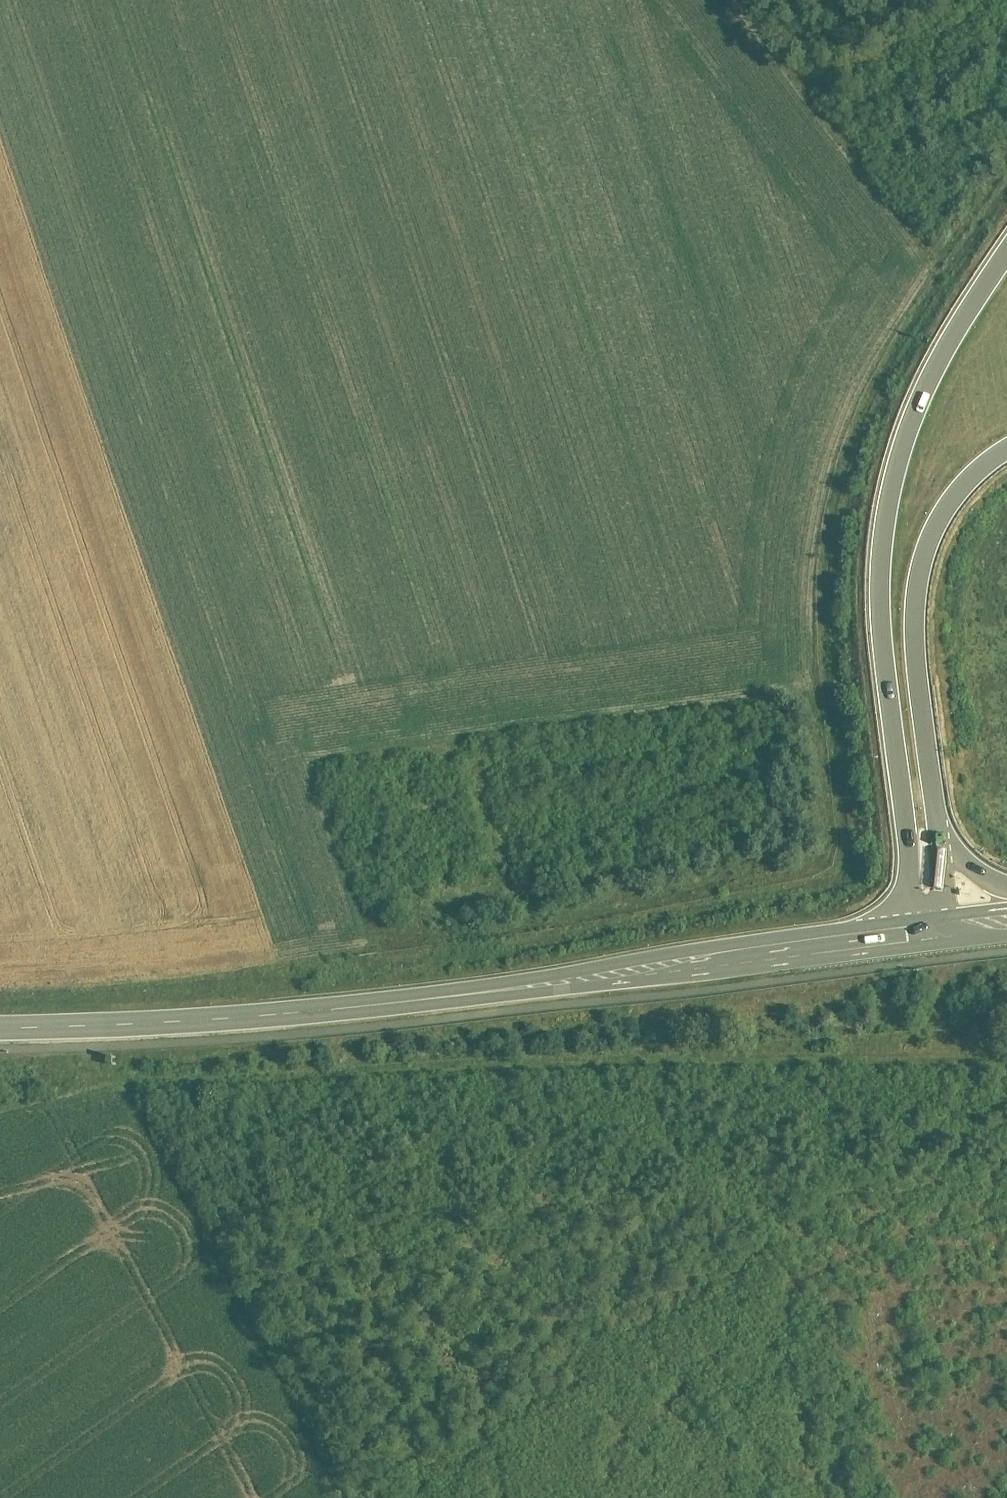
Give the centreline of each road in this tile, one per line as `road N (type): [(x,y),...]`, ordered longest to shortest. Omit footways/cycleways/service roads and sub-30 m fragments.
road 1 (tertiary): [(0,1031),(387,1010),(920,939)]
road 2 (motorway): [(1006,258),(935,376),(889,515),(885,667),(920,939)]
road 3 (motorway): [(935,812),(916,604),(937,532),(980,475),(1006,455)]
road 4 (motorway): [(956,935),(935,812)]

